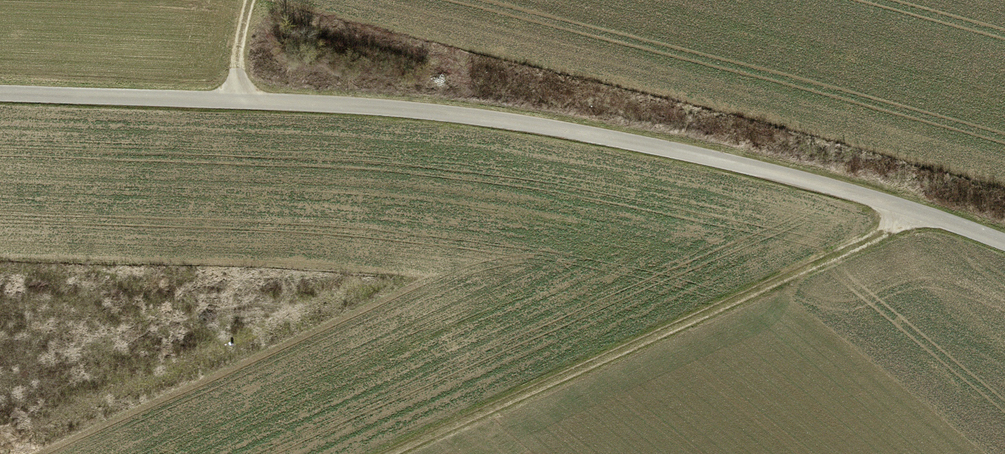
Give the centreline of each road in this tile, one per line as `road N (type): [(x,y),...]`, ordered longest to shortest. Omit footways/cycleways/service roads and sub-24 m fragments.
road 1 (track): [(1004,239),(916,210),(560,128),(421,111),(0,93)]
road 2 (track): [(916,210),(383,453)]

